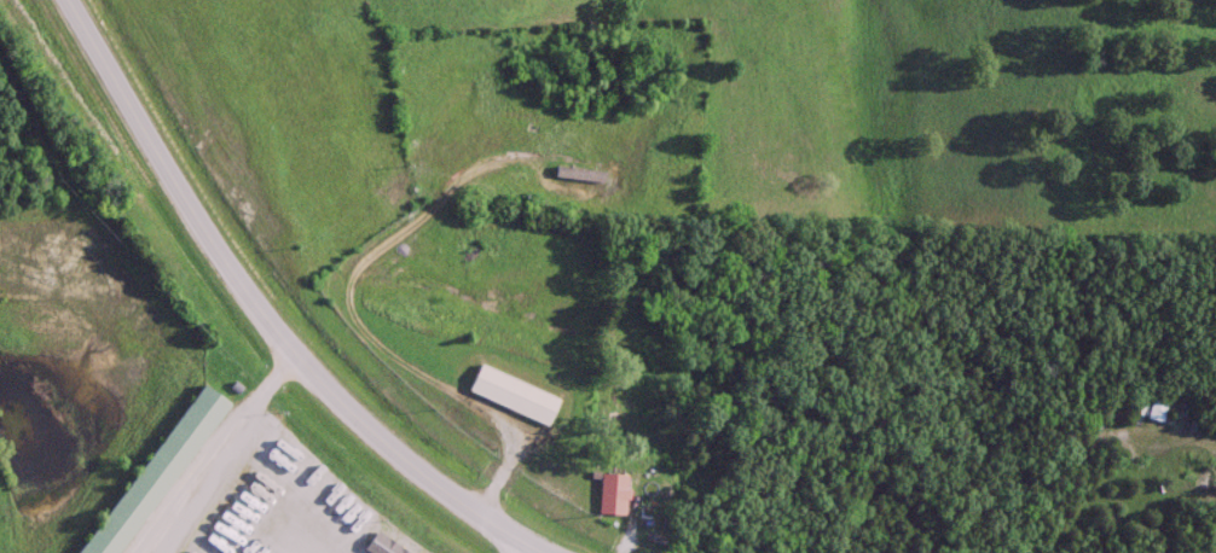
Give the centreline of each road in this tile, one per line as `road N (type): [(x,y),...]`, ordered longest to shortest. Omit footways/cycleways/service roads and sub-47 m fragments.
road 1 (secondary): [(75,0),(279,328),(399,454),(551,552)]

